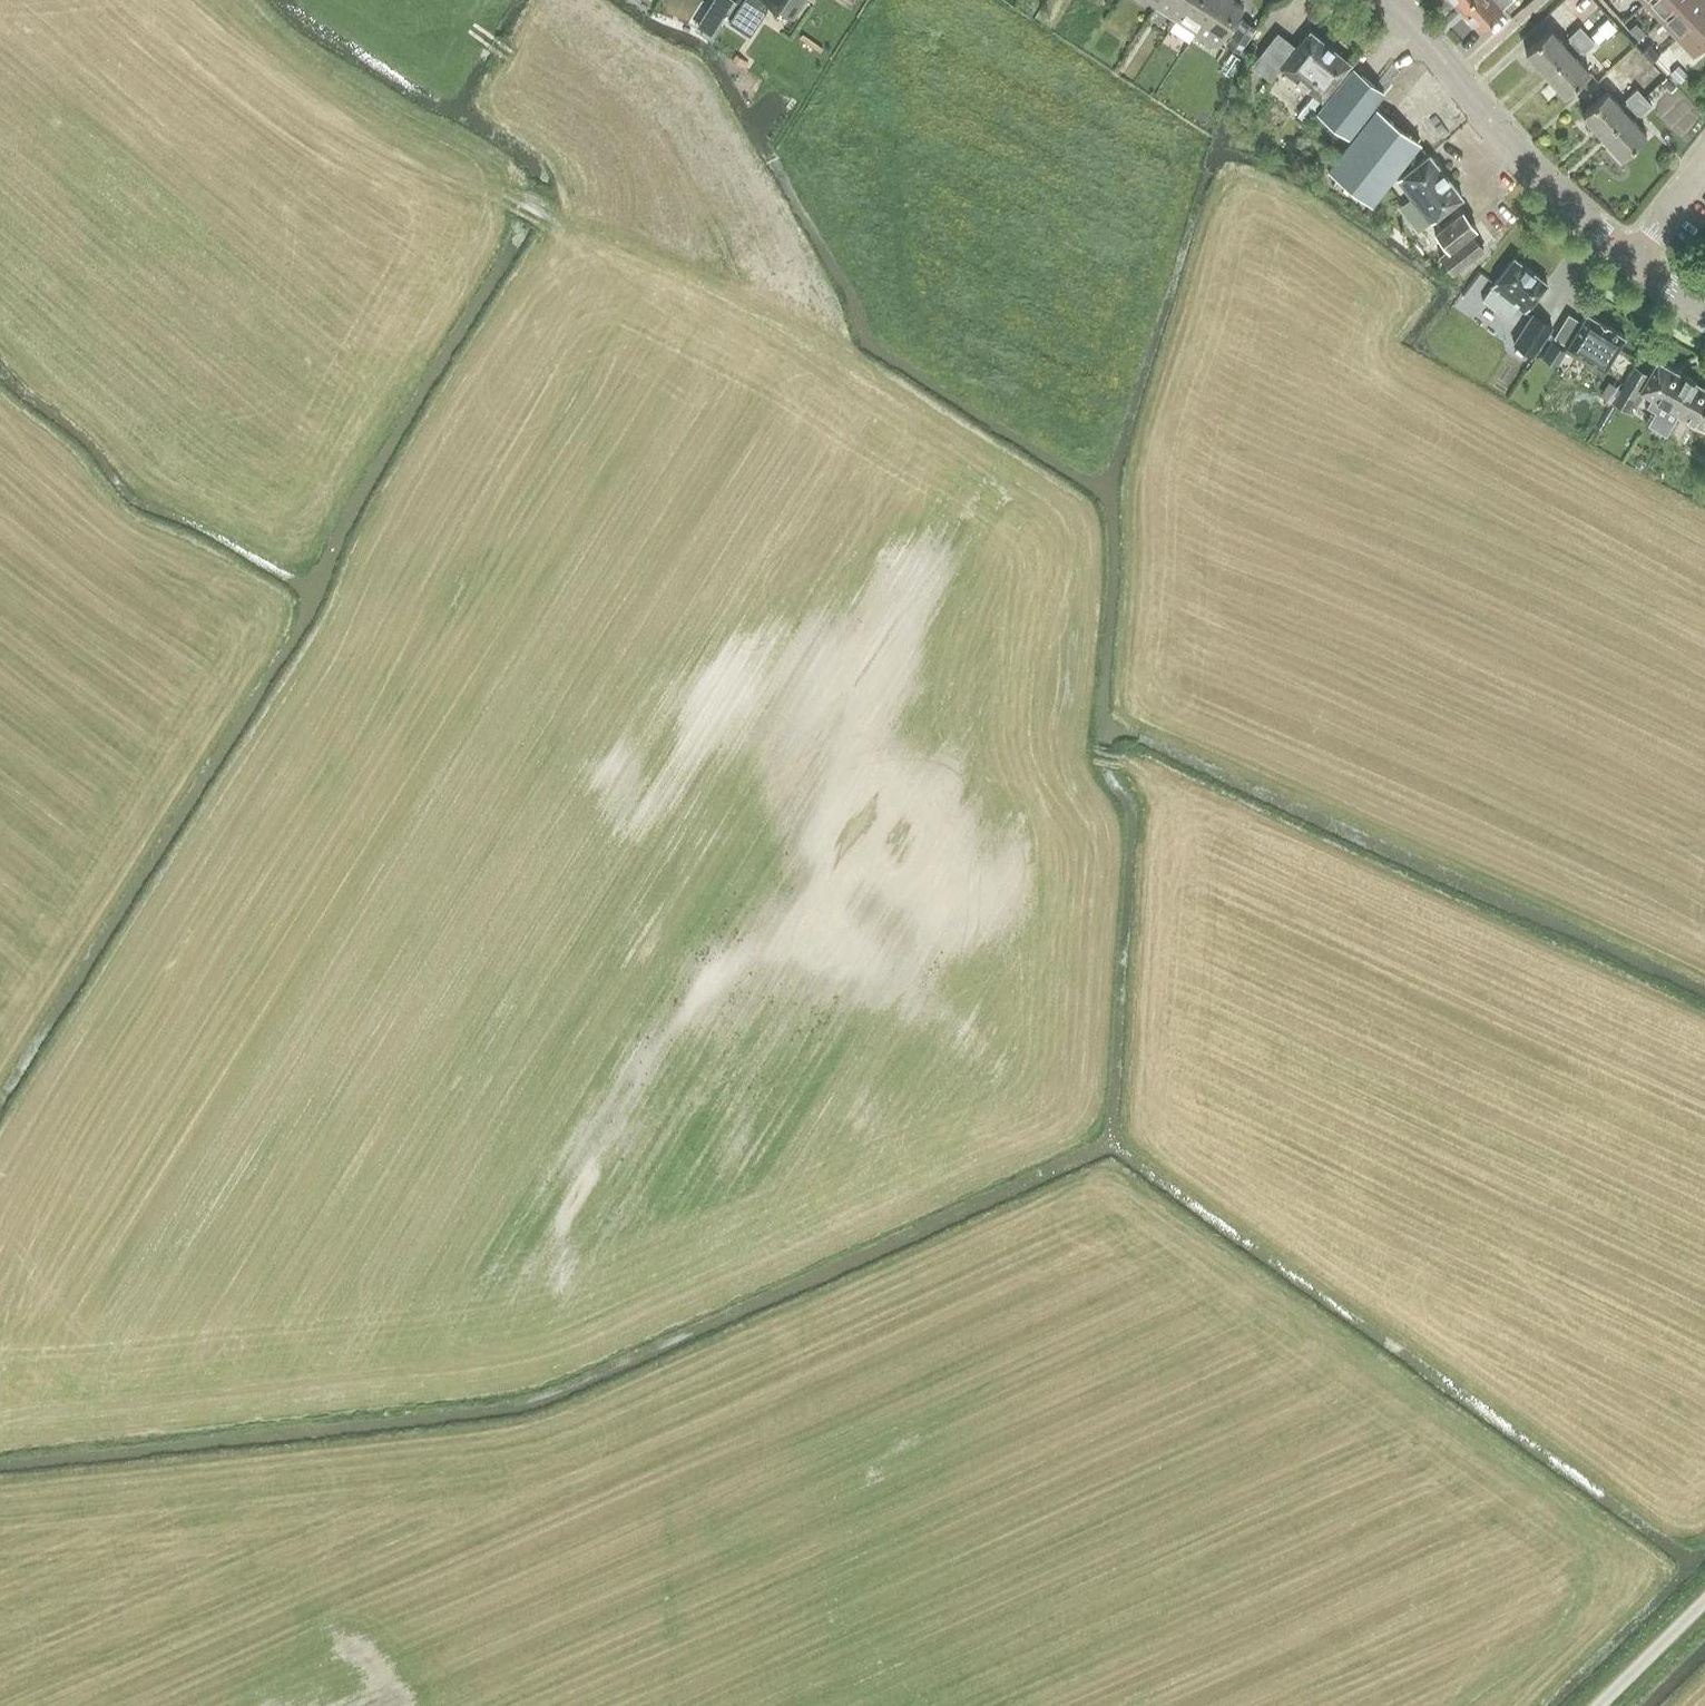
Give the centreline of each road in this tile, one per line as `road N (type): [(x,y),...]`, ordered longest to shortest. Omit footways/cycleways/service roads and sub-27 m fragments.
road 1 (tertiary): [(1641,257),(1521,157),(1457,79)]
road 2 (unclassified): [(1600,1705),(1704,1602)]
road 3 (residential): [(1457,79),(1548,0)]

